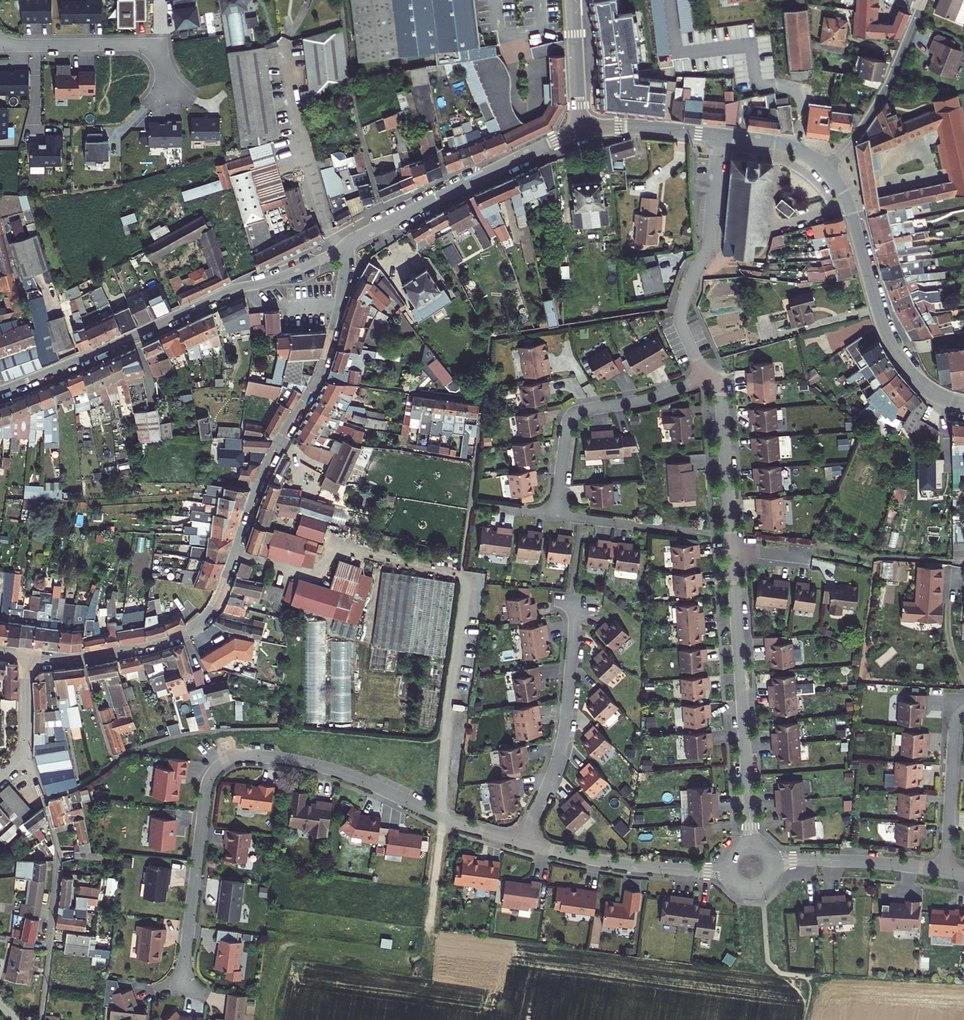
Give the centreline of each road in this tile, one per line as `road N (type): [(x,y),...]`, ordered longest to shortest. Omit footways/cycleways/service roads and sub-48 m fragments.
road 1 (residential): [(181,992),(207,784),(227,759),(323,767),(521,842)]
road 2 (residential): [(340,305),(329,362),(274,458),(212,611),(158,644),(91,657),(30,657)]
road 3 (residential): [(732,551),(752,843)]
road 4 (tertiary): [(828,170),(847,199),(890,344),(918,382),(963,403)]
road 5 (residential): [(248,286),(0,391)]
road 6 (residential): [(579,131),(347,243)]
road 7 (residential): [(719,135),(708,248),(681,320),(708,376)]
road 8 (residential): [(575,605),(562,745),(521,842)]
road 9 (residential): [(555,516),(574,415),(655,397),(708,376)]
road 10 (residential): [(521,842),(604,862),(727,871)]
road 11 (residential): [(0,45),(157,44),(167,89)]
road 12 (residential): [(828,170),(885,93),(925,0)]
road 13 (residential): [(708,376),(722,398),(732,551)]
road 14 (residential): [(775,859),(946,872)]
road 15 (residential): [(963,712),(955,728),(946,872)]
road 16 (tertiary): [(579,131),(719,135)]
road 17 (tertiary): [(573,0),(579,131)]

